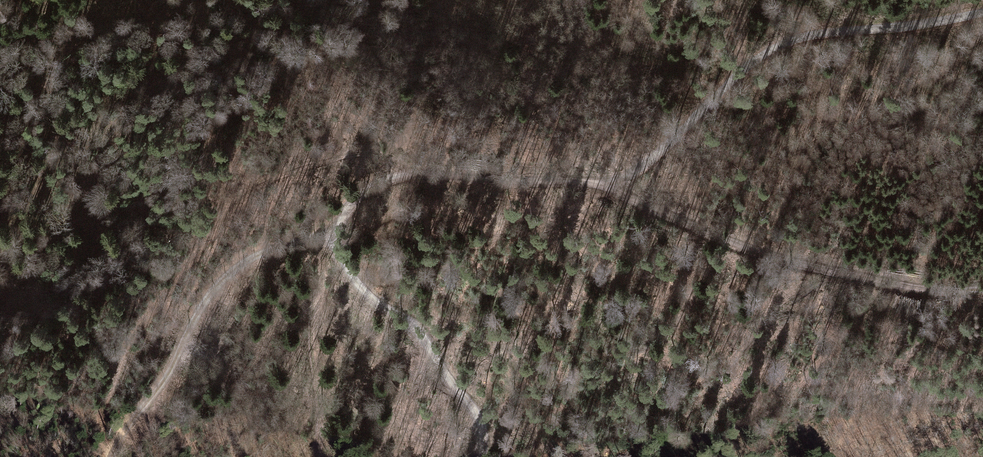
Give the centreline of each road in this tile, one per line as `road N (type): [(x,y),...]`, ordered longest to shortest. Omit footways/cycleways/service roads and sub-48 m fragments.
road 1 (track): [(603,189),(392,179),(349,210),(335,238),(364,294),(420,333),(482,426),(482,456)]
road 2 (track): [(982,18),(806,40),(758,63),(632,176),(603,189)]
road 3 (track): [(982,292),(925,292),(803,267),(603,189)]
road 4 (track): [(335,238),(266,254),(220,284),(114,456)]
road 5 (track): [(310,456),(297,398),(317,275)]

